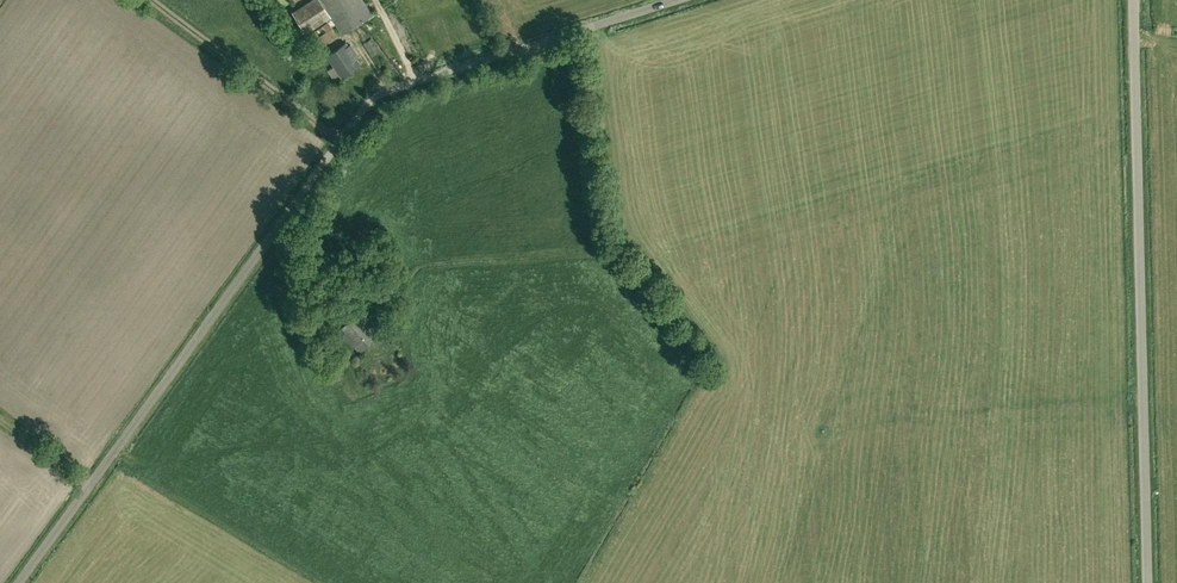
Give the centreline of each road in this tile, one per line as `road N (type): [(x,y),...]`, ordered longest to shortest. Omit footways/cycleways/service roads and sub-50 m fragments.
road 1 (unclassified): [(20,582),(368,104),(679,0)]
road 2 (unclassified): [(1147,582),(1134,0)]

